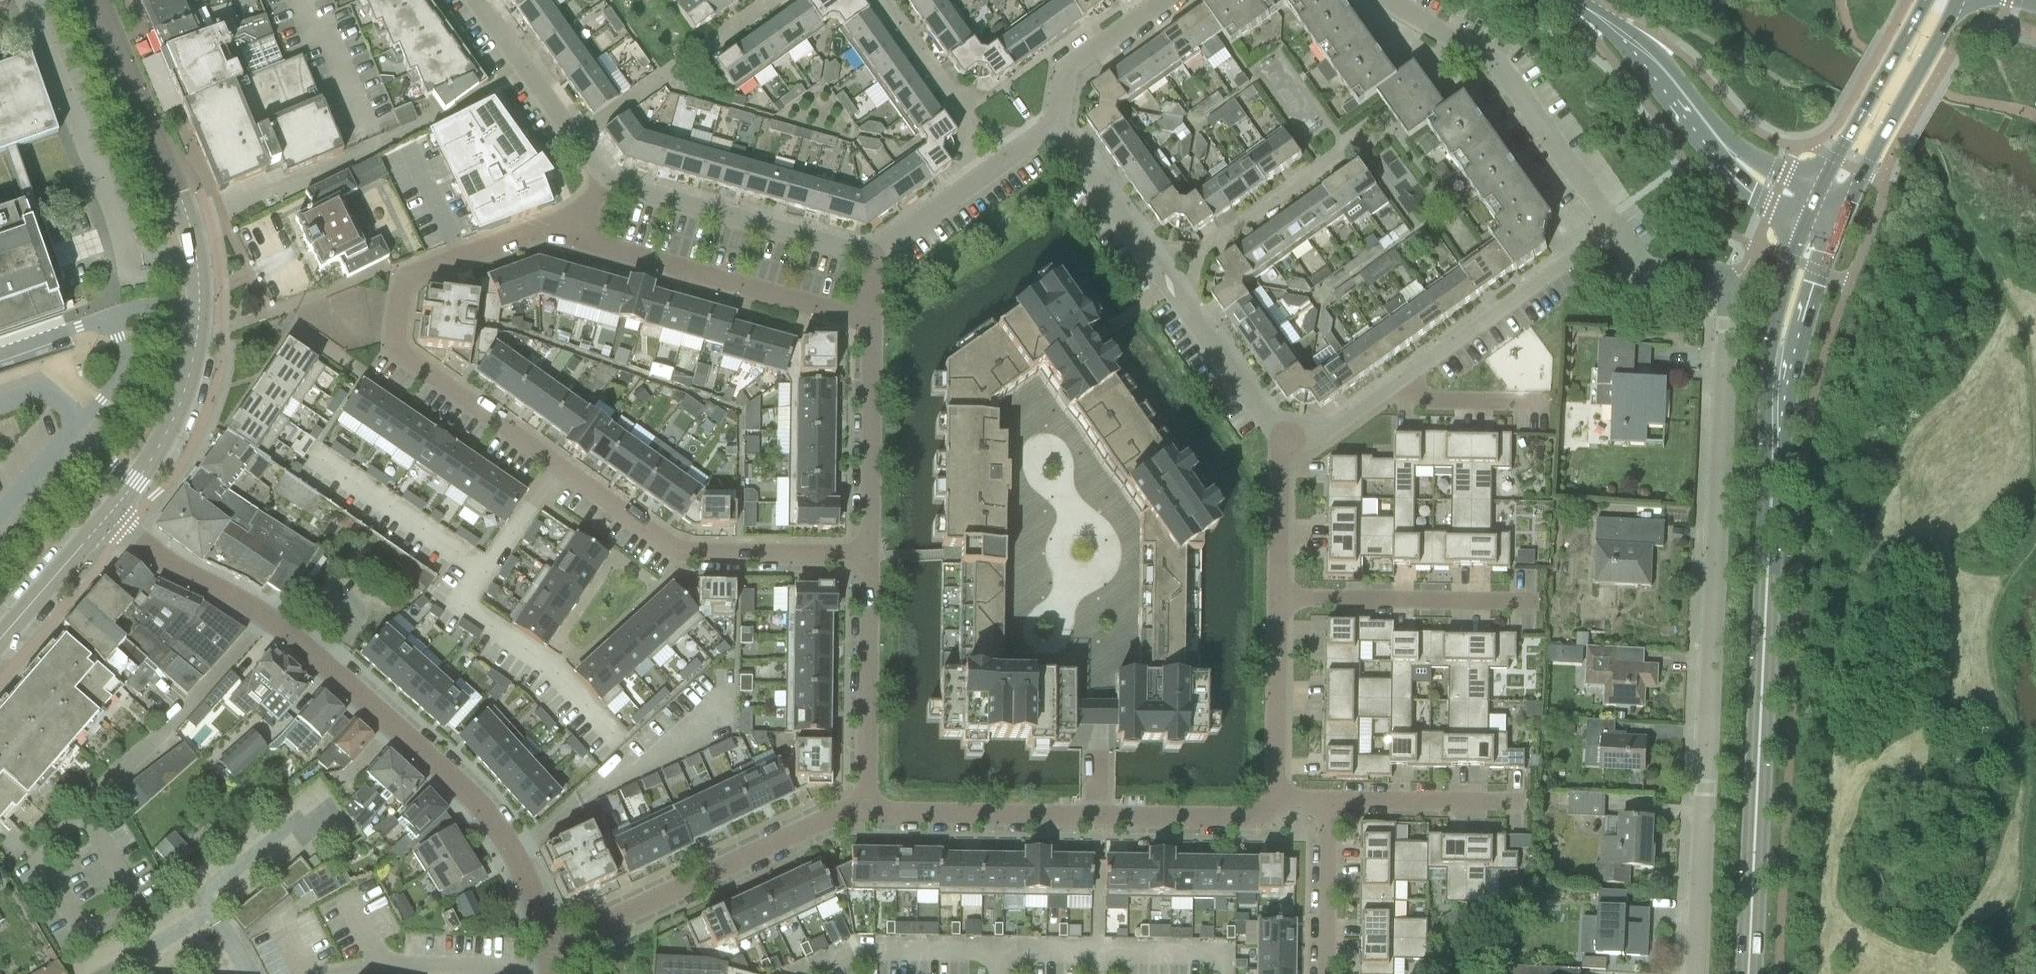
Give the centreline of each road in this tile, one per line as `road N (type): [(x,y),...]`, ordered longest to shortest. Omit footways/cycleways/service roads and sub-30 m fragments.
road 1 (residential): [(1689,973),(1727,284),(1711,272),(1643,267),(1614,228)]
road 2 (residential): [(863,560),(684,556),(393,351),(406,277),(547,231)]
road 3 (residential): [(545,949),(529,872),(492,813),(278,624),(174,570),(110,513)]
road 4 (secondary): [(1748,973),(1778,386)]
road 5 (residential): [(110,513),(187,395),(200,312),(187,224),(99,0)]
road 6 (residential): [(1279,802),(1261,823),(862,809)]
road 7 (residential): [(545,949),(862,809)]
road 8 (residential): [(1614,228),(1490,65),(1376,0)]
road 9 (residential): [(547,231),(869,324)]
road 10 (residential): [(869,255),(612,184)]
road 11 (residential): [(1397,379),(1614,228)]
road 12 (residential): [(1170,279),(1381,123)]
road 13 (residential): [(1282,600),(1535,605)]
road 14 (secondary): [(1841,225),(1953,0)]
road 15 (residential): [(862,809),(863,560)]
road 16 (residential): [(575,139),(771,0)]
road 17 (residential): [(863,560),(869,324)]
road 18 (secondary): [(1929,0),(1818,194)]
road 19 (residential): [(1282,600),(1279,802)]
road 20 (residential): [(1170,279),(1282,444)]
road 21 (residential): [(1523,807),(1327,803)]
road 22 (unclassified): [(1714,135),(1660,66),(1574,0)]
road 23 (residential): [(1170,279),(1072,146),(1050,132)]
road 24 (residential): [(1050,132),(1053,92),(1069,70),(1163,0)]
road 25 (residential): [(575,139),(470,0)]
road 26 (secondary): [(1778,386),(1799,351),(1841,225)]
road 27 (residential): [(1325,973),(1327,803)]
road 28 (residential): [(0,637),(110,513)]
road 29 (secondary): [(1804,226),(1773,343),(1778,386)]
road 30 (residential): [(1544,407),(1413,407),(1397,379)]
road 31 (residential): [(971,128),(881,0)]
road 32 (residential): [(1282,444),(1282,600)]
road 33 (residential): [(1282,444),(1322,437),(1397,379)]
road 34 (unclassified): [(1714,135),(1734,177),(1804,226)]
road 35 (residential): [(969,183),(869,255)]
road 36 (unclassified): [(1818,194),(1714,135)]

